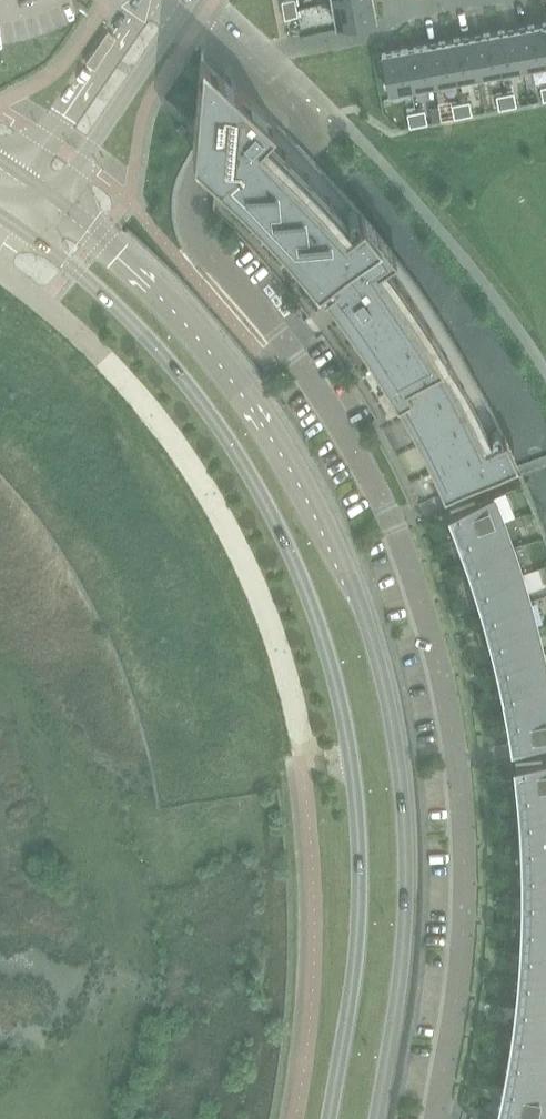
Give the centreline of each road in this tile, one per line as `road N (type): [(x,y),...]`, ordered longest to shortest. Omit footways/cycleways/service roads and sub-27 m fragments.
road 1 (residential): [(438,1118),(458,1005),(458,764),(400,538),(309,382),(187,218),(220,33)]
road 2 (primary): [(379,1118),(401,975),(401,788),(381,679),(333,540),(261,406),(178,310),(57,196)]
road 3 (primary): [(21,220),(183,381),(270,507),(328,651),(352,752),(360,890),(330,1118)]
road 4 (residential): [(0,271),(103,357),(208,492),(273,631),(305,758)]
road 5 (secondary): [(57,196),(185,7)]
road 6 (secondary): [(143,0),(22,173)]
road 7 (residential): [(220,33),(244,56),(382,31),(394,11)]

